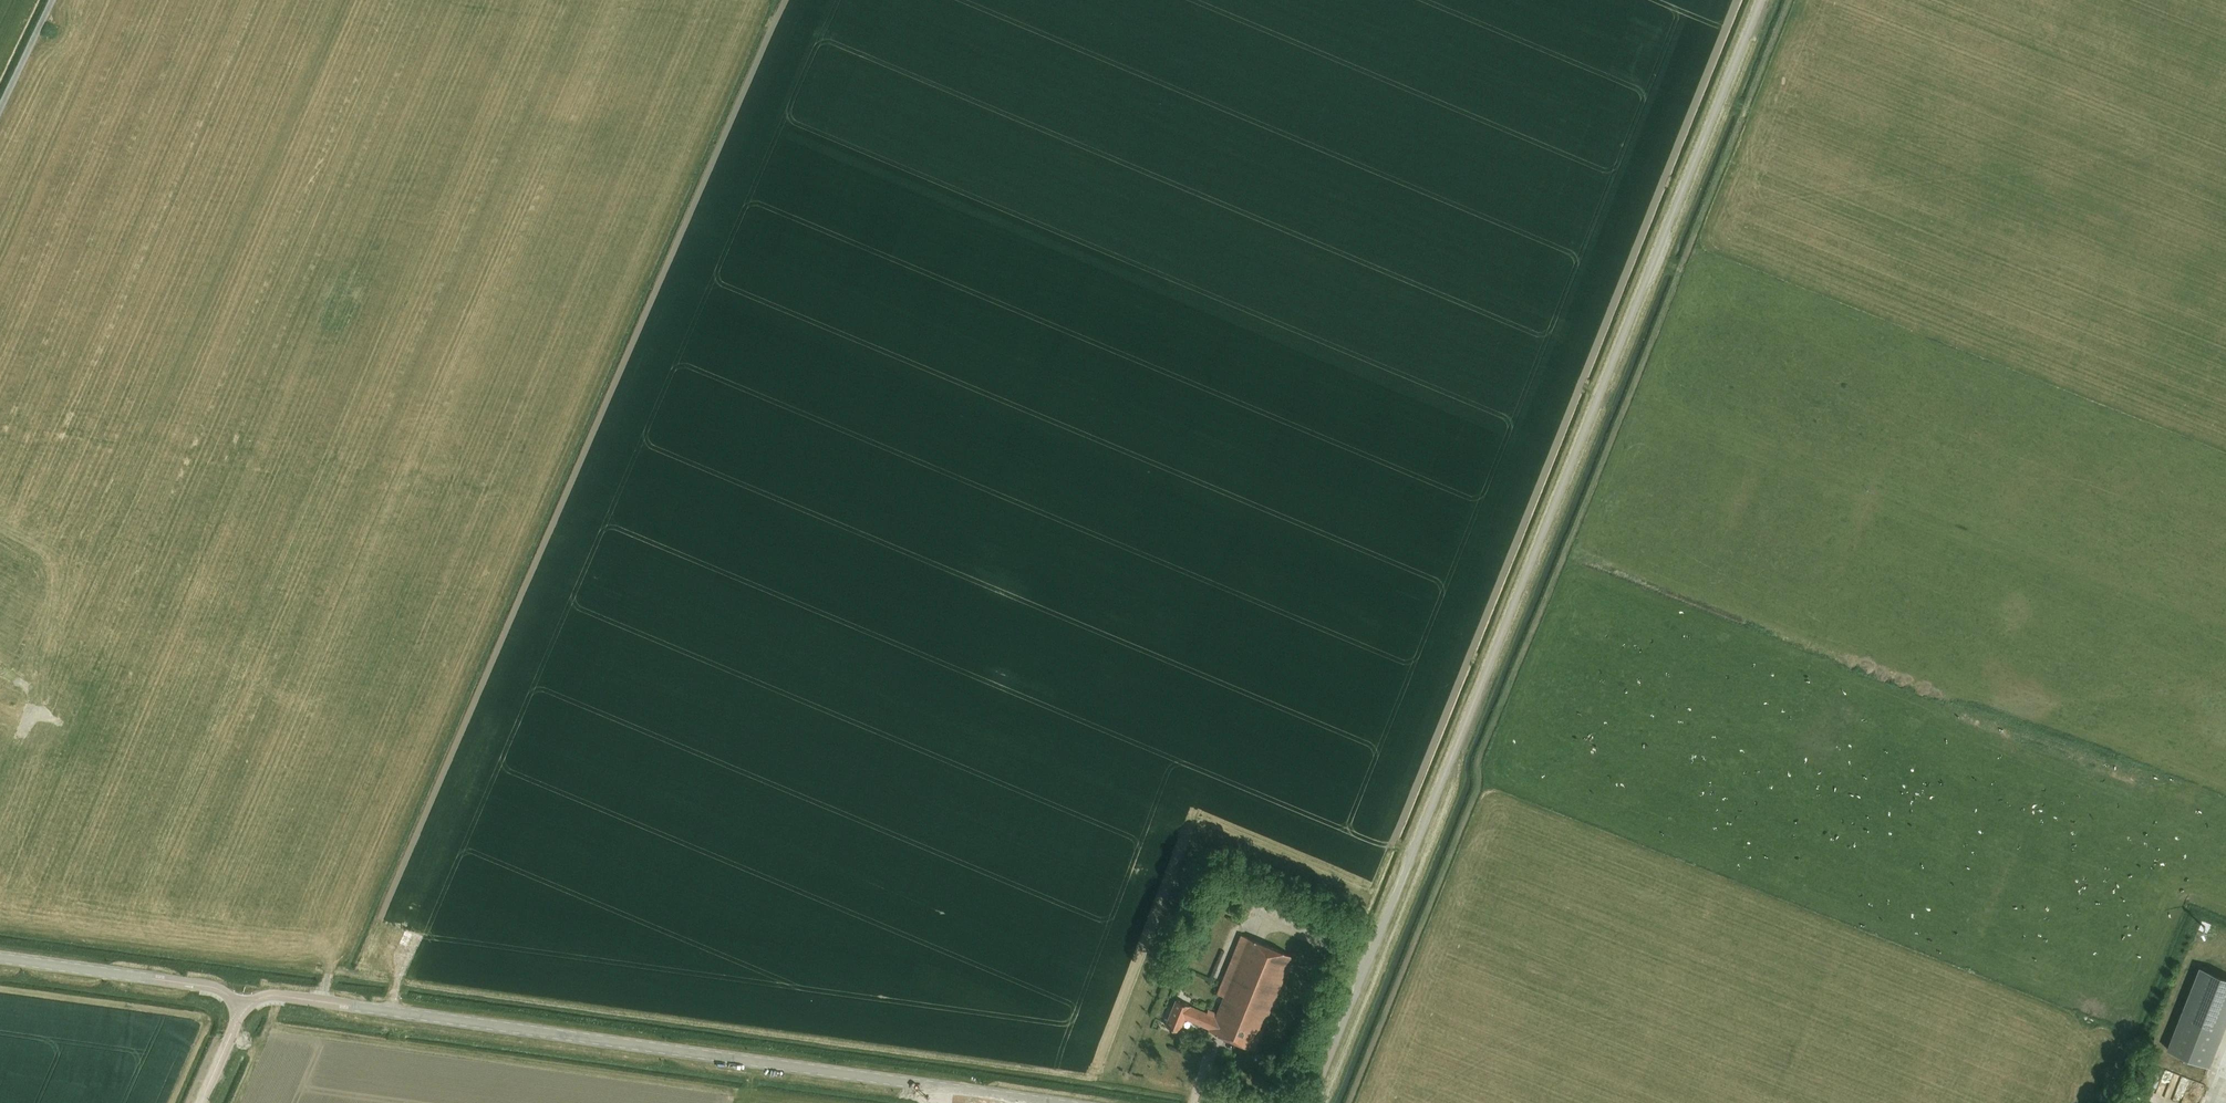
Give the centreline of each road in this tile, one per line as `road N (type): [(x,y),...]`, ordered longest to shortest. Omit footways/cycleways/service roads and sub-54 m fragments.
road 1 (unclassified): [(1311,1102),(1761,0)]
road 2 (tertiary): [(1045,1102),(275,995),(245,1010)]
road 3 (tertiary): [(245,1010),(202,985),(0,958)]

